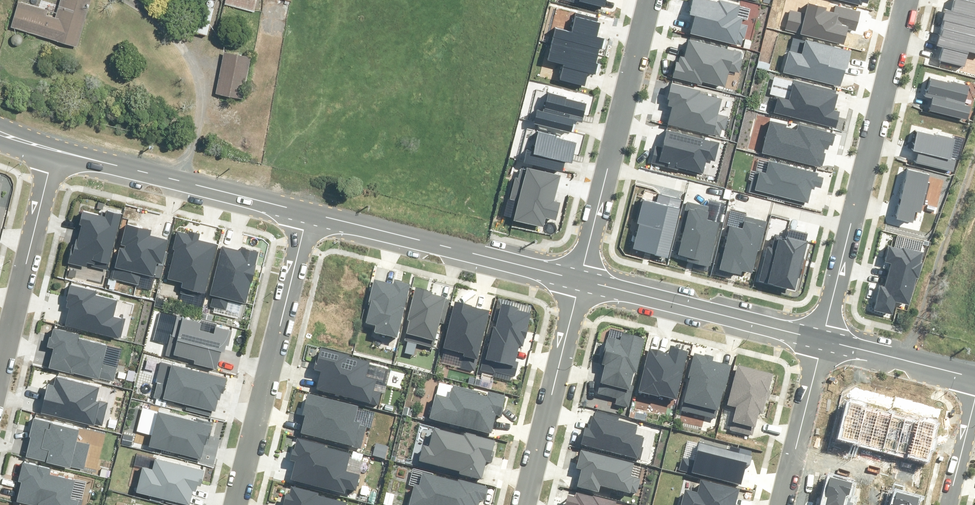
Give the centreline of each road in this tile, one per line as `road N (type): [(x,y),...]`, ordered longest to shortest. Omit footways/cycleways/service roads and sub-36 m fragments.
road 1 (residential): [(821,341),(902,0)]
road 2 (residential): [(235,504),(306,215)]
road 3 (residential): [(580,280),(650,0)]
road 4 (tertiary): [(306,215),(580,280)]
road 5 (tertiary): [(54,156),(306,215)]
road 6 (tertiary): [(580,280),(821,341)]
road 7 (residential): [(524,504),(580,280)]
road 8 (residential): [(0,377),(54,156)]
road 9 (residential): [(821,341),(781,504)]
road 10 (tertiary): [(821,341),(974,381)]

